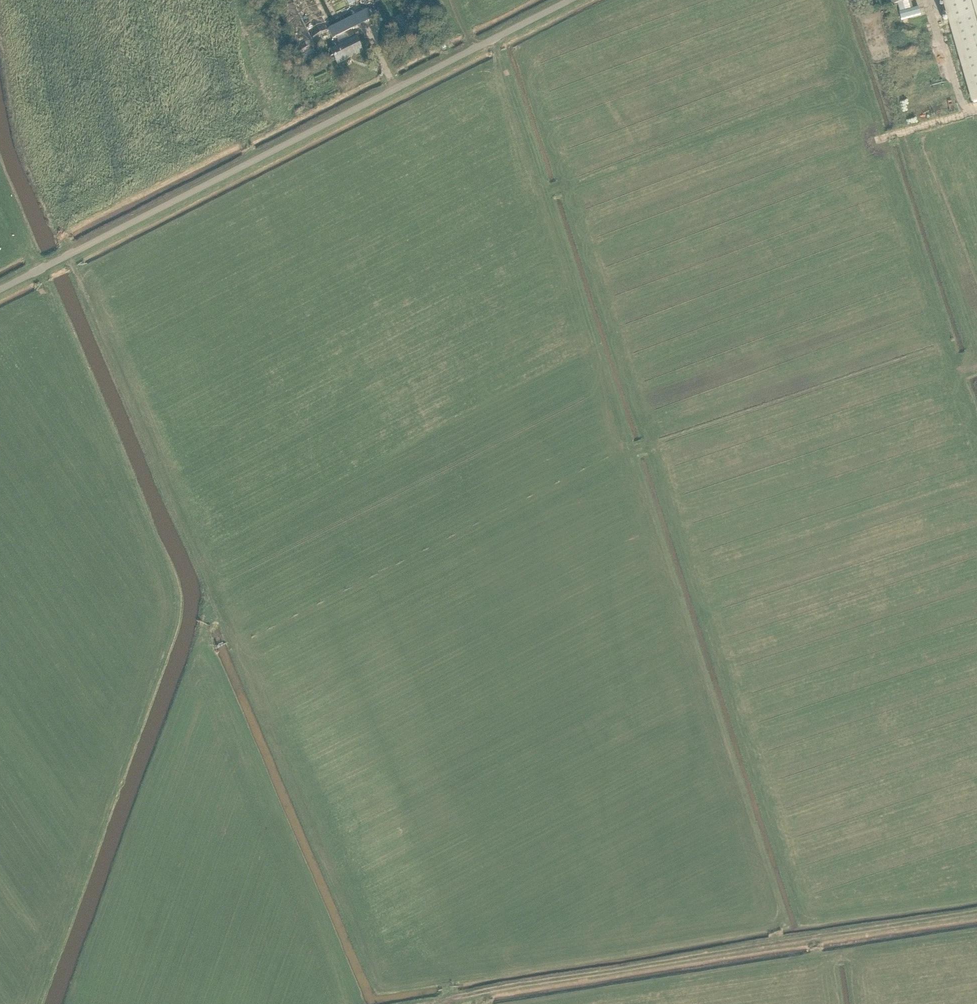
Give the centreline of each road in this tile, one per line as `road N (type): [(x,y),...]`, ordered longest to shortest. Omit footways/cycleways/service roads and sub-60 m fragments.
road 1 (unclassified): [(0,287),(569,0)]
road 2 (track): [(976,910),(415,1003)]

